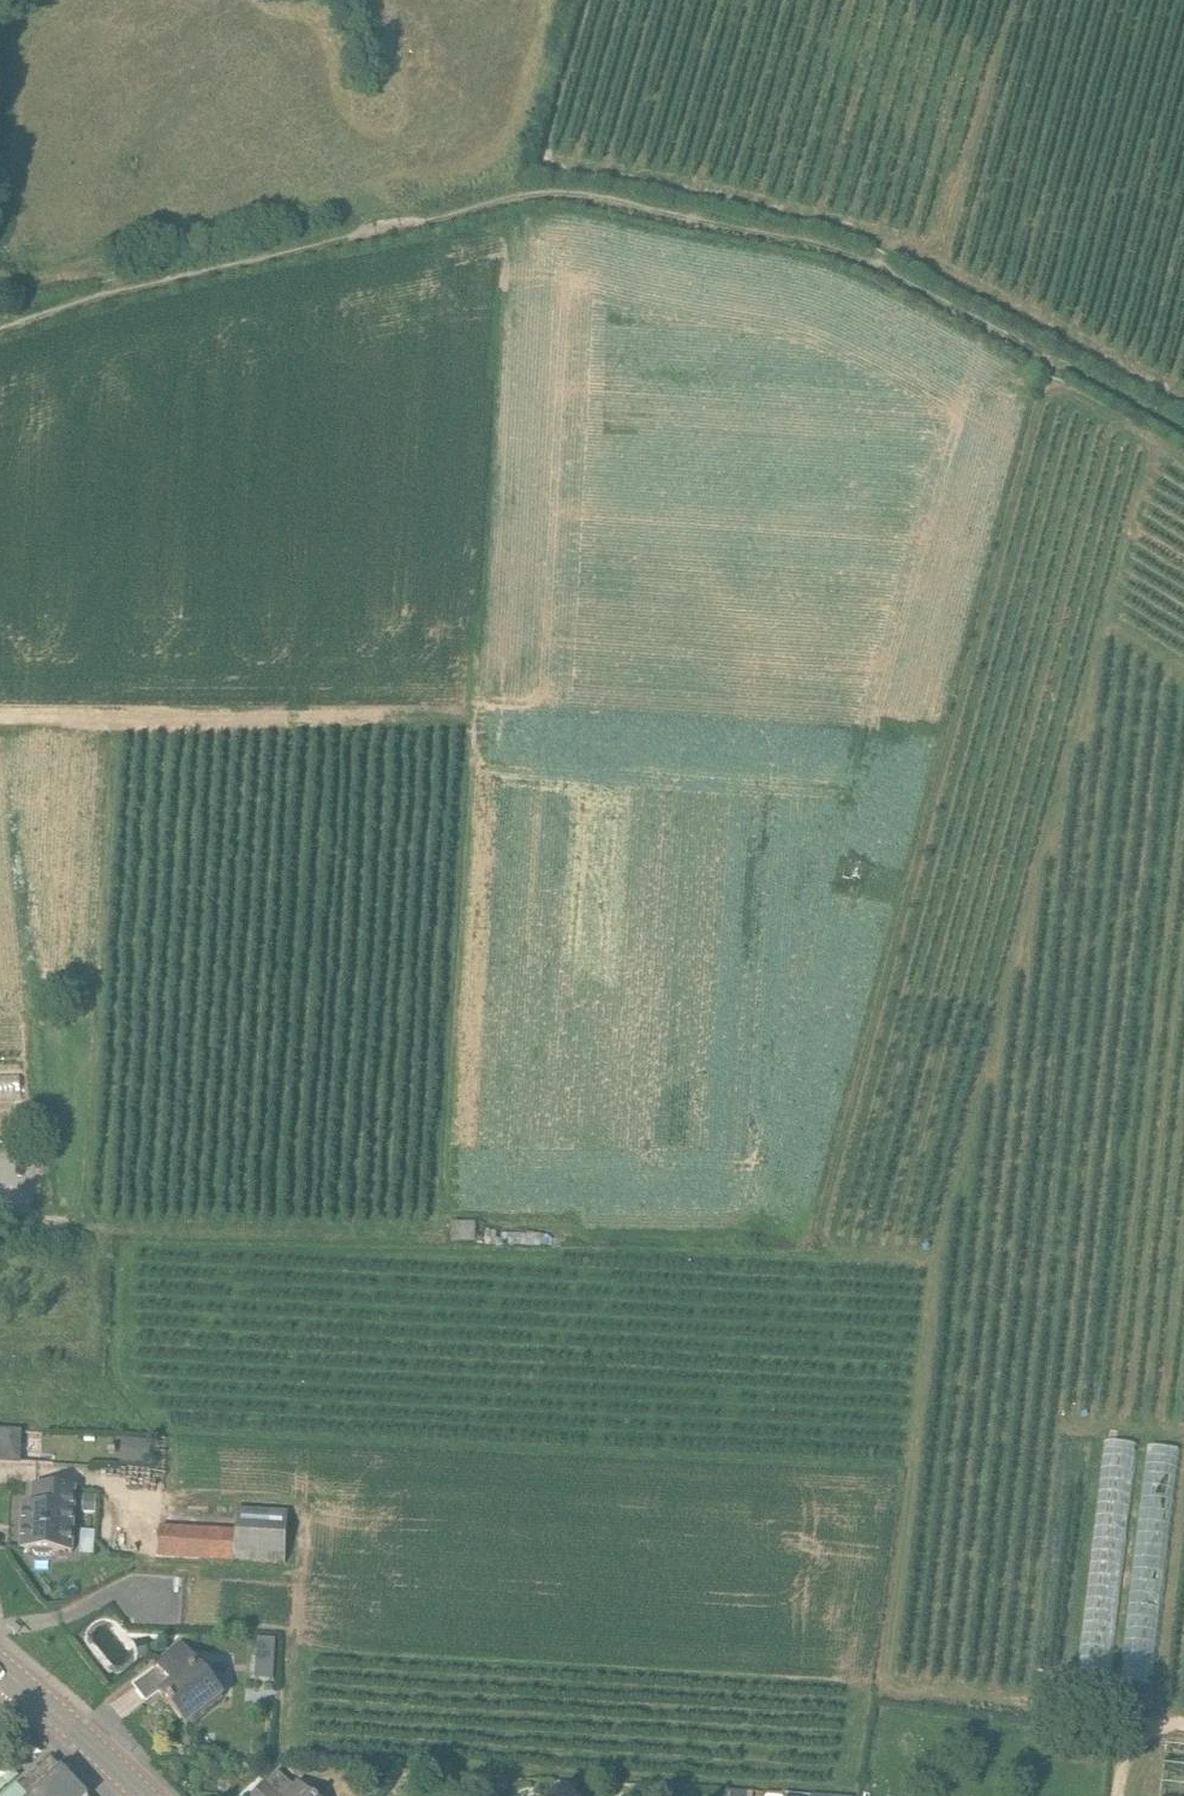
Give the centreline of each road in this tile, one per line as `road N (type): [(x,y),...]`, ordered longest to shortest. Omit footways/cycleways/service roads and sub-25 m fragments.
road 1 (track): [(0,329),(78,302),(528,194),(575,192),(840,250),(943,297),(1183,431)]
road 2 (secondary): [(150,1795),(0,1665)]

